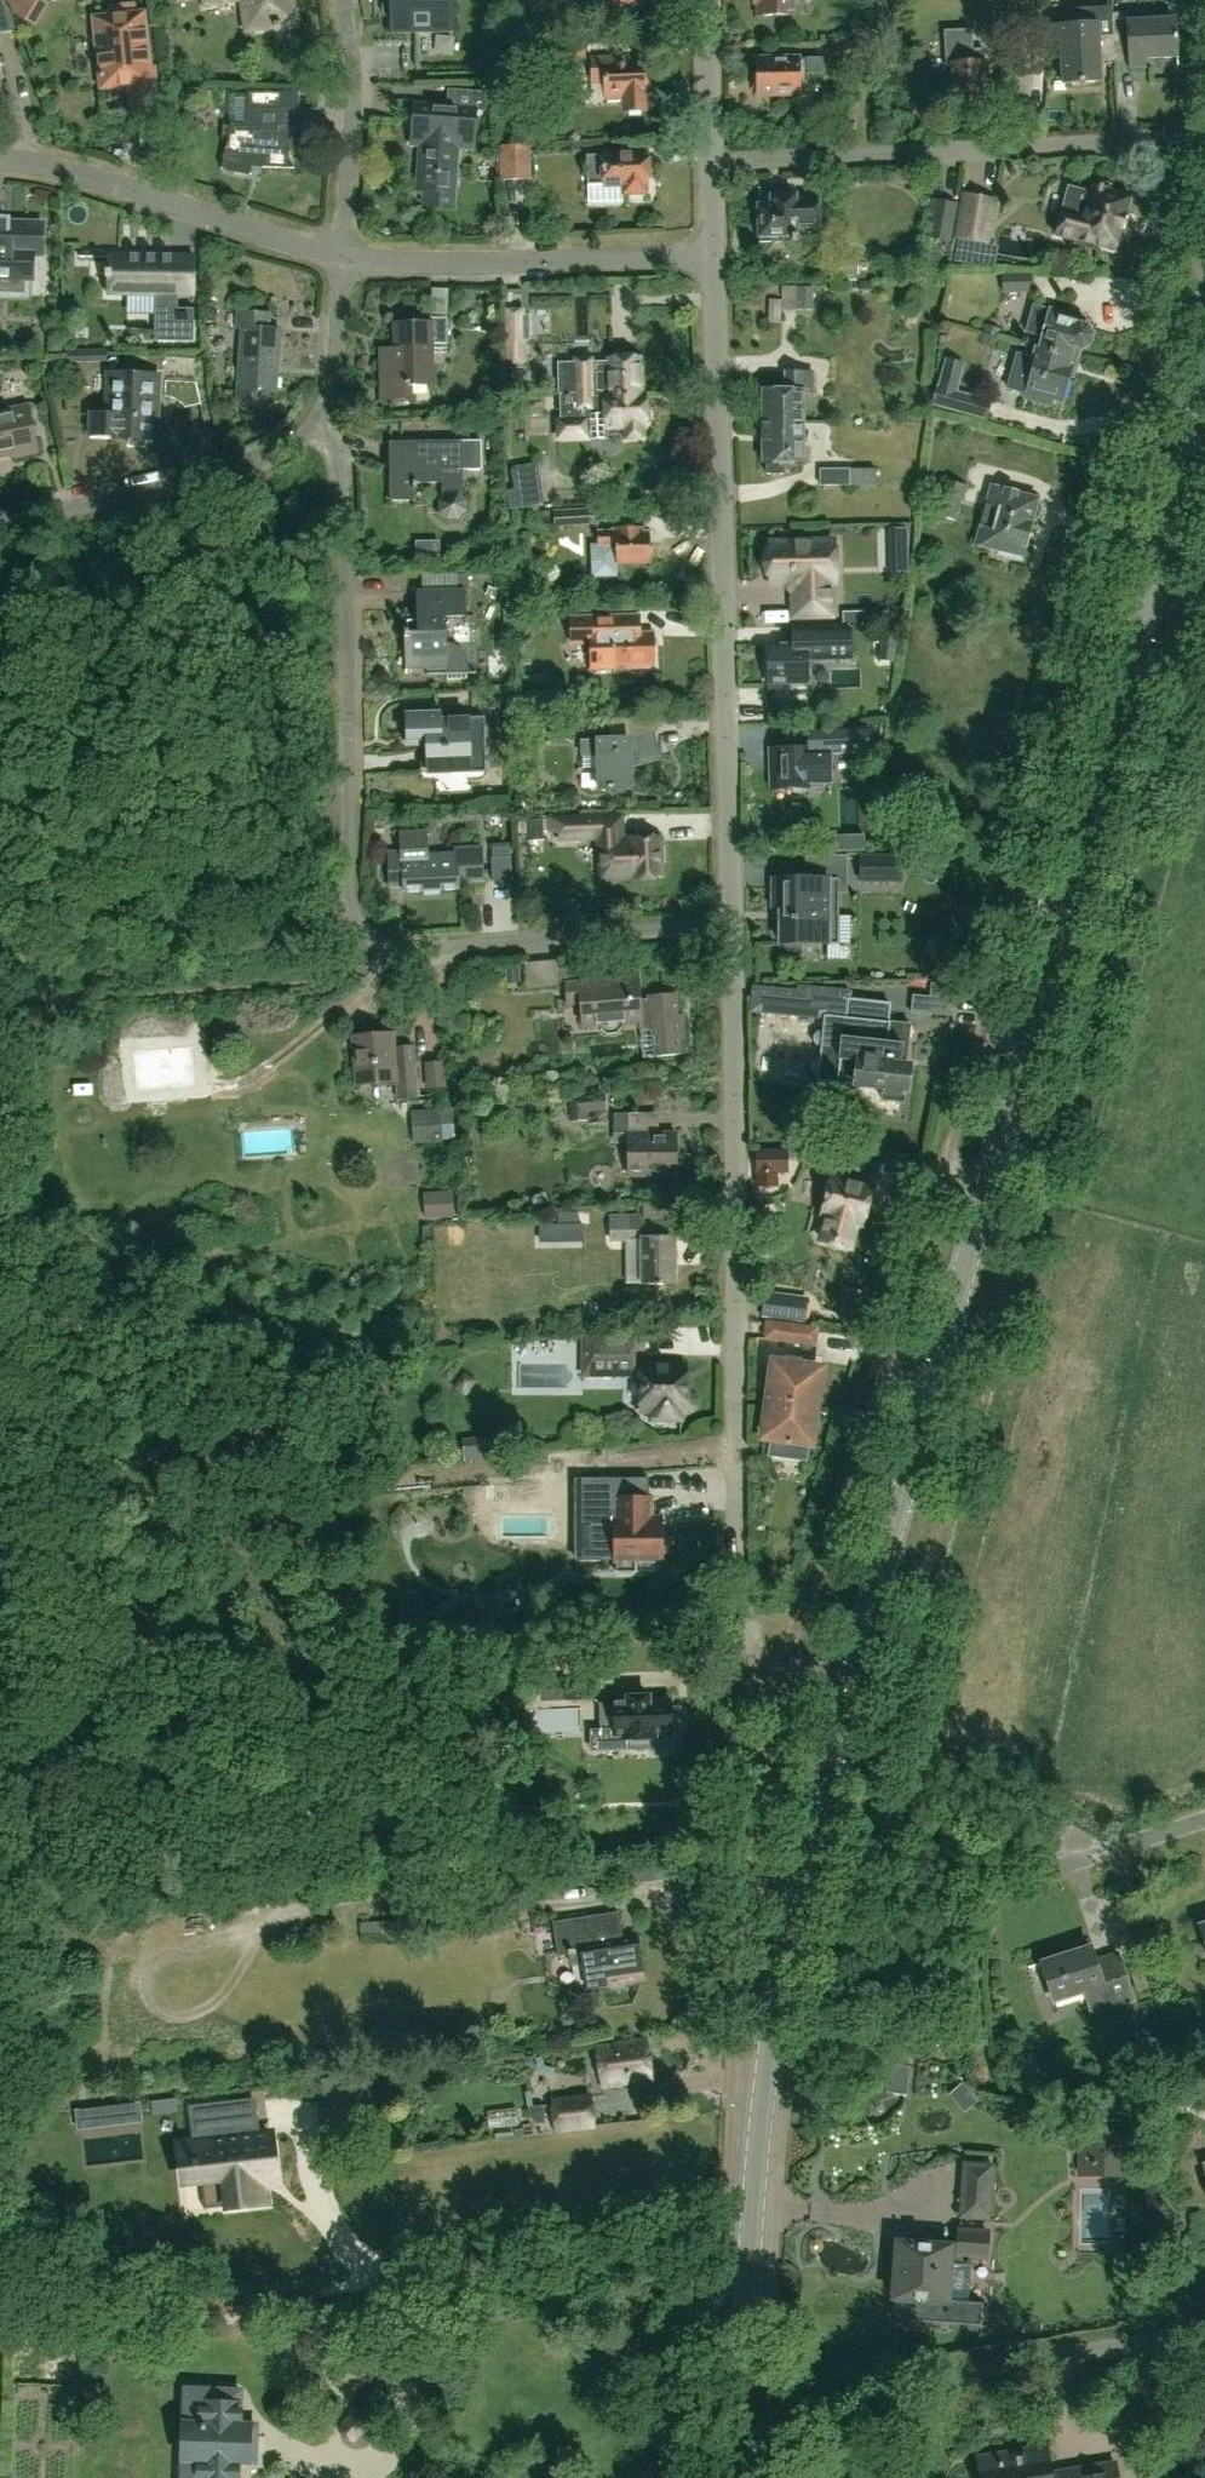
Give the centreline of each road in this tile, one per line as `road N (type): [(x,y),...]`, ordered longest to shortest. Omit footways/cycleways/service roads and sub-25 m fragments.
road 1 (secondary): [(740,2477),(762,2110),(810,1834),(1204,406)]
road 2 (residential): [(730,923),(409,950),(372,940),(358,924),(349,895),(346,604),(334,448),(320,424)]
road 3 (residential): [(750,1643),(737,1589),(730,923)]
road 4 (residential): [(730,923),(712,254)]
road 5 (residential): [(344,257),(513,263),(712,254)]
road 6 (residential): [(0,161),(75,172),(344,257)]
road 7 (residential): [(320,424),(263,467),(0,522)]
road 8 (residential): [(708,163),(1022,147)]
road 9 (residential): [(902,2382),(1204,2331)]
road 10 (residential): [(344,257),(353,83),(342,0)]
road 11 (residential): [(320,424),(344,257)]
road 12 (residential): [(708,163),(705,0)]
road 13 (residential): [(1060,1871),(1204,1825)]
road 14 (residential): [(1022,147),(1027,0)]
road 15 (residential): [(1022,147),(1143,141)]

